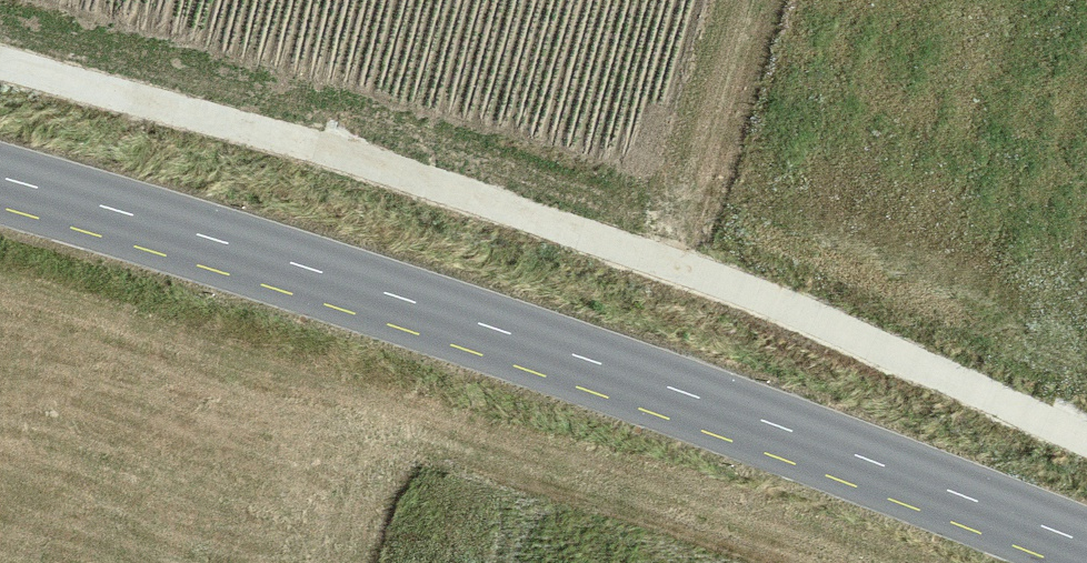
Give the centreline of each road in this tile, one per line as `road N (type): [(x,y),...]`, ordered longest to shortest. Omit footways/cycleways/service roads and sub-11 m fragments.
road 1 (secondary): [(0,177),(599,364),(1086,544)]
road 2 (track): [(0,70),(530,223),(1086,428)]

